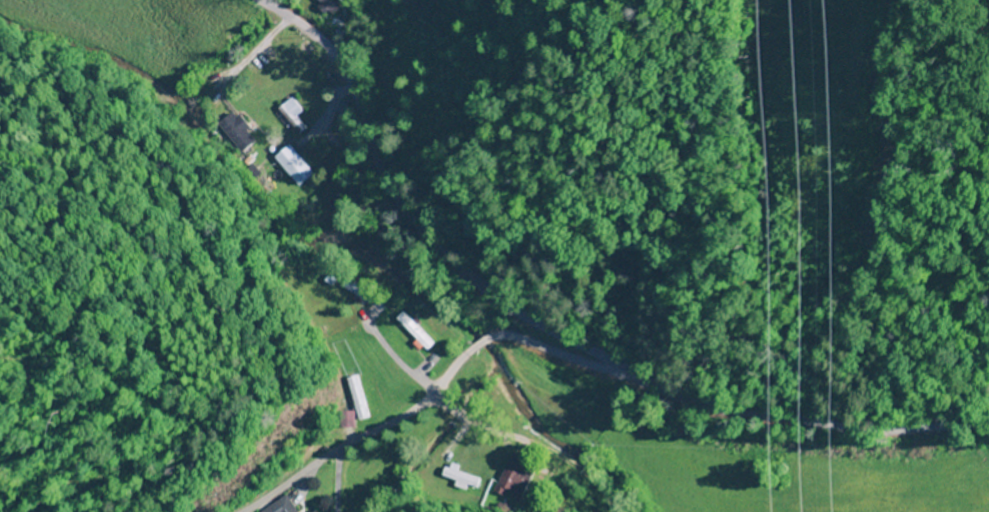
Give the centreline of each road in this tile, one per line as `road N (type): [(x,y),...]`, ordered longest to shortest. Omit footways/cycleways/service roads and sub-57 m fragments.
road 1 (residential): [(988,423),(851,431),(696,407),(513,310),(425,243),(382,181),(340,65),(303,26),(263,0)]
road 2 (residential): [(453,372),(415,411),(246,511)]
road 3 (residential): [(453,372),(483,344),(513,338),(646,385)]
road 4 (residential): [(593,511),(542,489),(453,372)]

